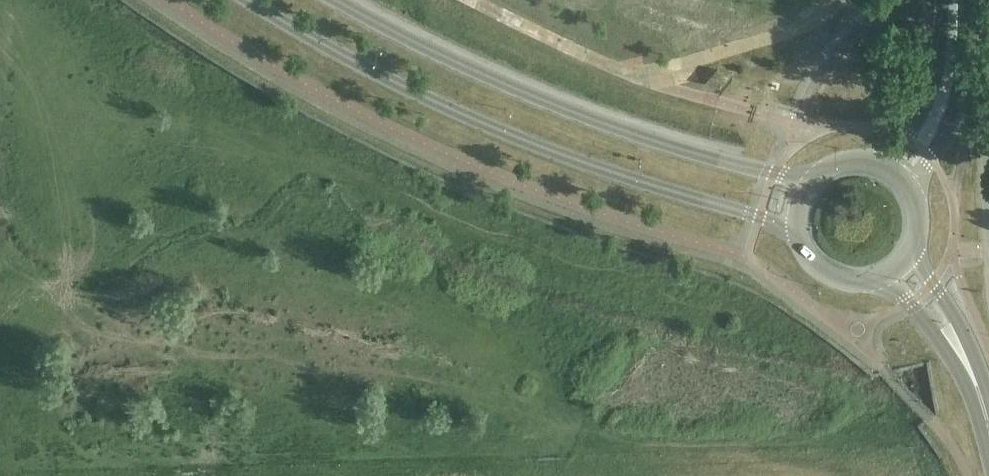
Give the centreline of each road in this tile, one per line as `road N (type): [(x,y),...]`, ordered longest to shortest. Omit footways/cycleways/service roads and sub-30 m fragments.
road 1 (primary): [(249,0),(405,94),(799,234)]
road 2 (primary): [(810,184),(608,129),(402,39),(336,0)]
road 3 (tertiary): [(912,189),(959,92),(963,44),(954,3)]
road 4 (tertiary): [(954,3),(930,93),(887,166)]
road 5 (primary): [(978,387),(957,317),(913,250)]
road 6 (primary): [(883,277),(978,387)]

